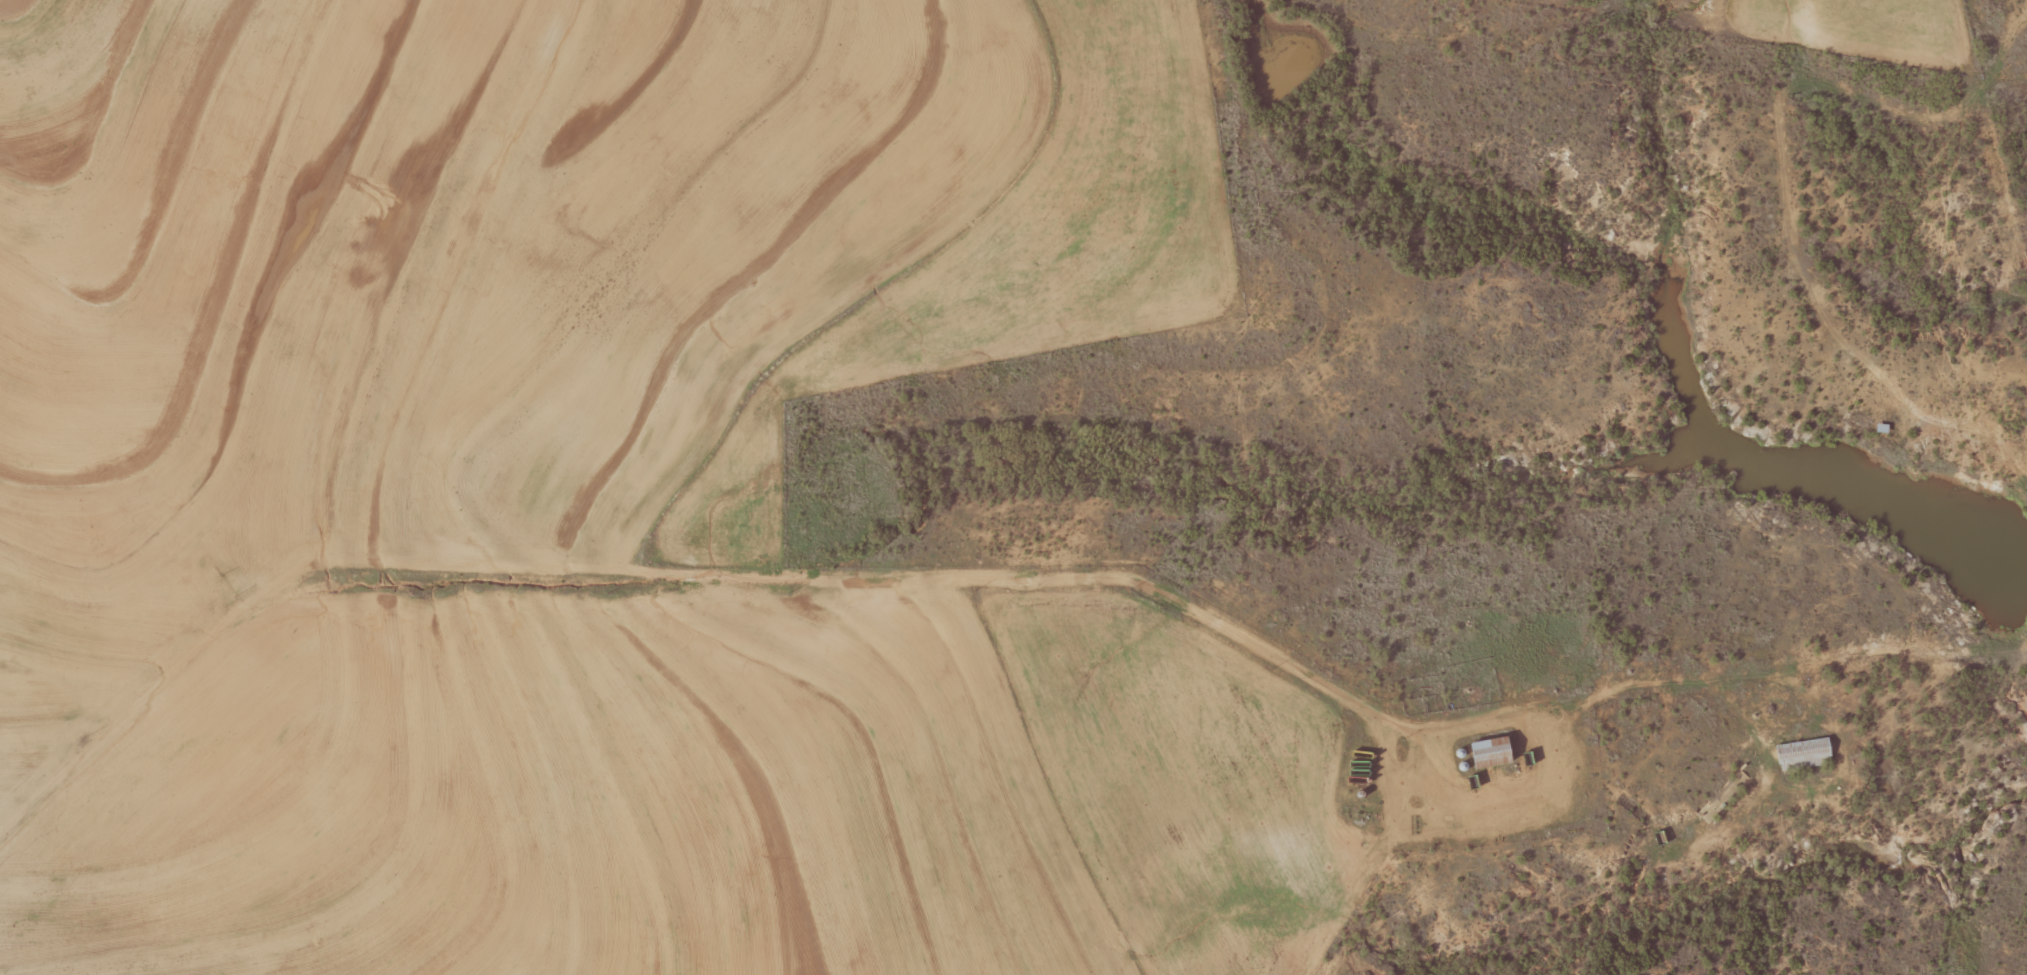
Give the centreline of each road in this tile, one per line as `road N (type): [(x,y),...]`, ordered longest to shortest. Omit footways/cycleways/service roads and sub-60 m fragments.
road 1 (residential): [(0,817),(269,583),(1088,598),(1301,695),(1392,710),(1680,684),(2004,735),(2026,712)]
road 2 (residential): [(2026,464),(1984,420),(1857,354),(1817,308),(1781,217),(1771,120),(1710,0)]

